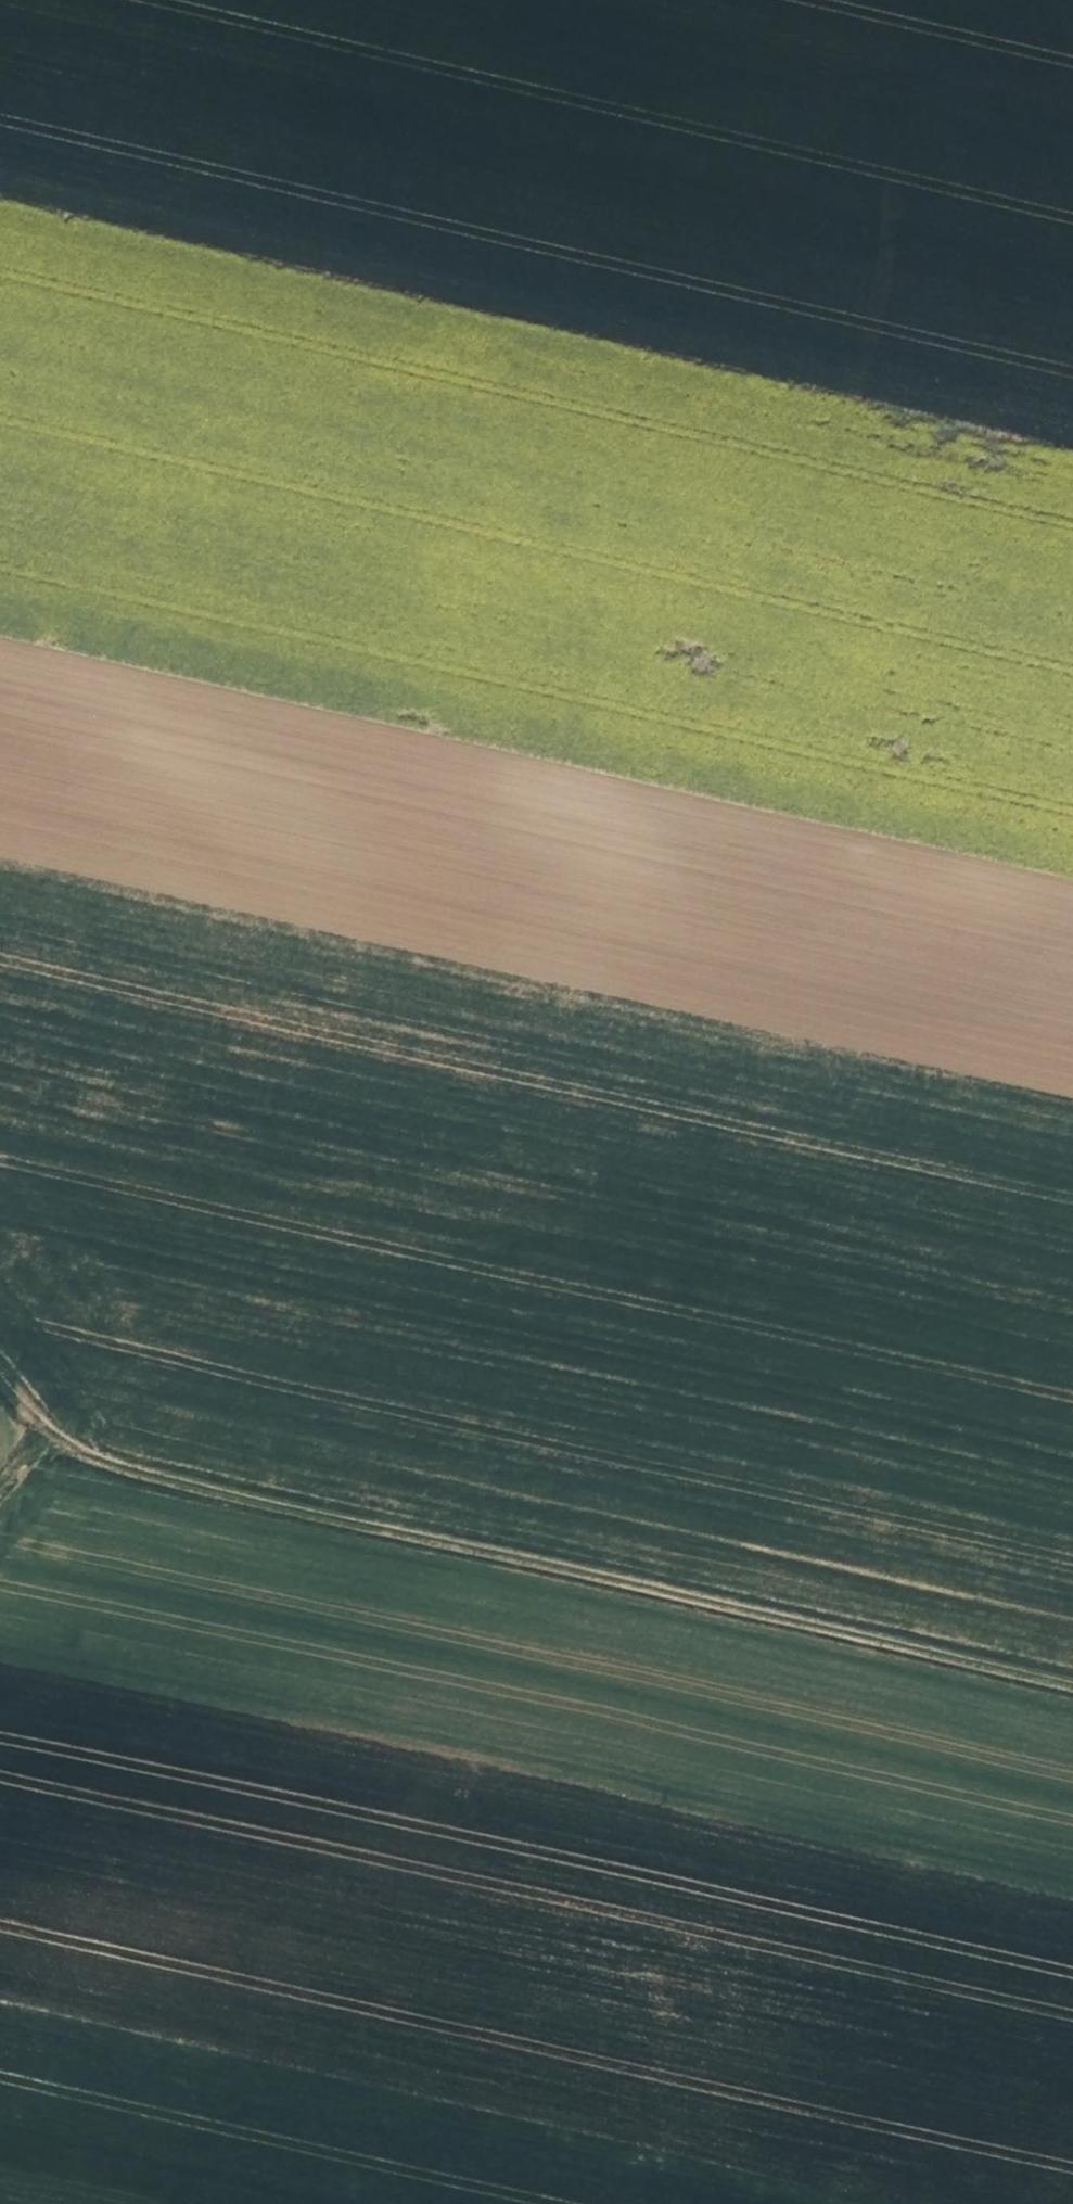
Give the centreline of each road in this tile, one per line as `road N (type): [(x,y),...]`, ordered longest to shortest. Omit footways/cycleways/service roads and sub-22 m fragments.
road 1 (track): [(1072,1687),(58,1448),(0,1372)]

